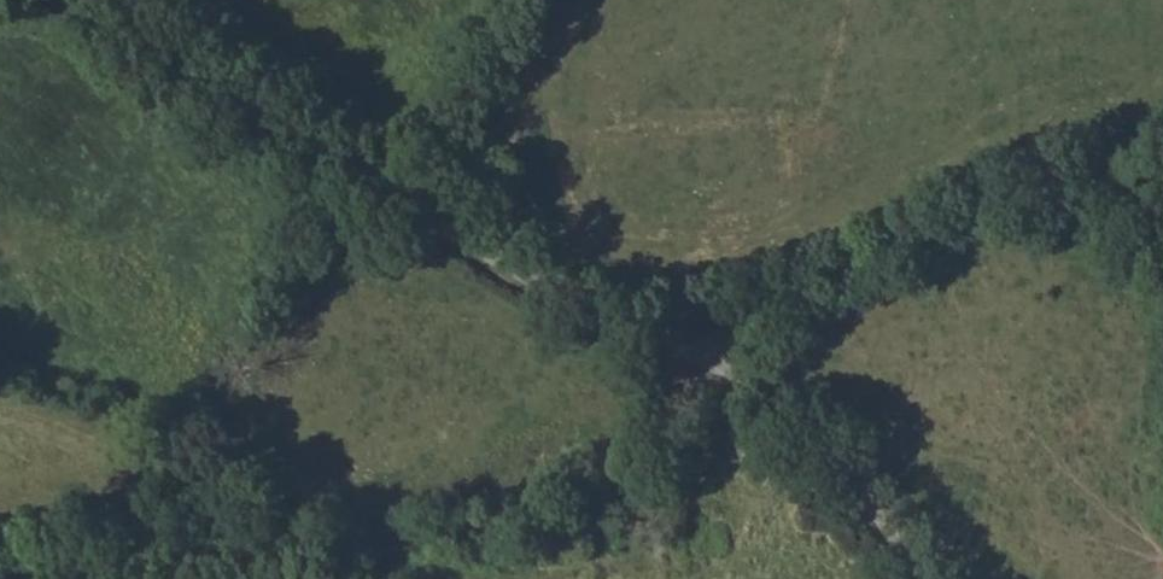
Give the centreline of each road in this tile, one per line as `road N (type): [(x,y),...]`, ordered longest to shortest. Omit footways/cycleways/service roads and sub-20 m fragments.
road 1 (track): [(1162,146),(972,207),(748,321),(708,354),(666,450),(590,507),(156,564)]
road 2 (unclassified): [(923,578),(789,395),(388,204),(56,0)]

